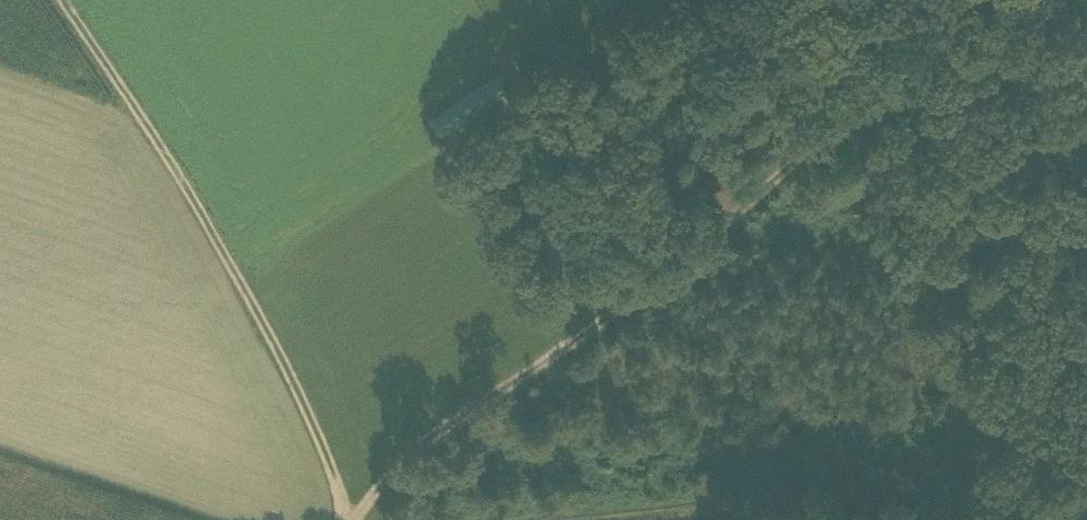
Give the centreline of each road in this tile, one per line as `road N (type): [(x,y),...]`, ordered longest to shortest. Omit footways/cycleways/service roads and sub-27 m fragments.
road 1 (track): [(967,0),(730,219),(596,327),(454,421),(353,519)]
road 2 (track): [(1086,472),(1011,490),(735,498),(446,519)]
road 3 (track): [(62,0),(280,351),(329,460),(345,519)]
road 4 (track): [(730,219),(718,128),(690,25)]

